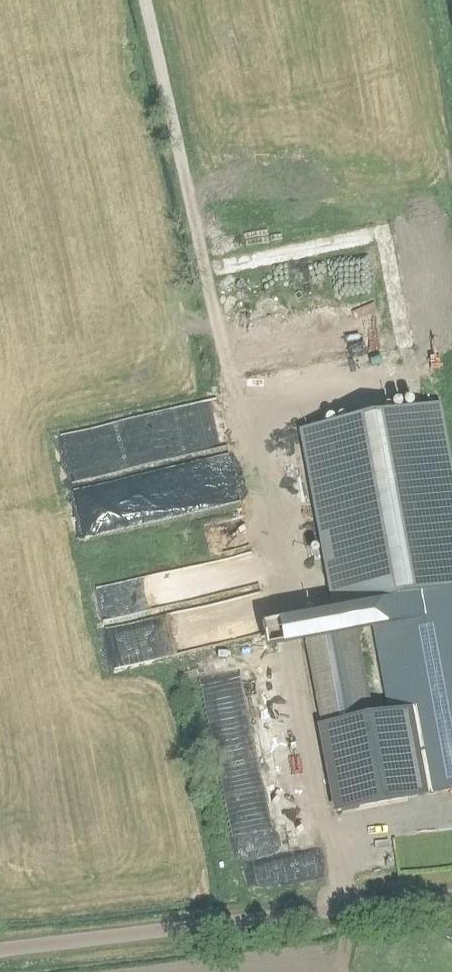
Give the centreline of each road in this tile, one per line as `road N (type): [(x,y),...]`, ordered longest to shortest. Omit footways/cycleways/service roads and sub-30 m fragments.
road 1 (residential): [(0,950),(451,897)]
road 2 (track): [(145,0),(229,374),(237,383)]

